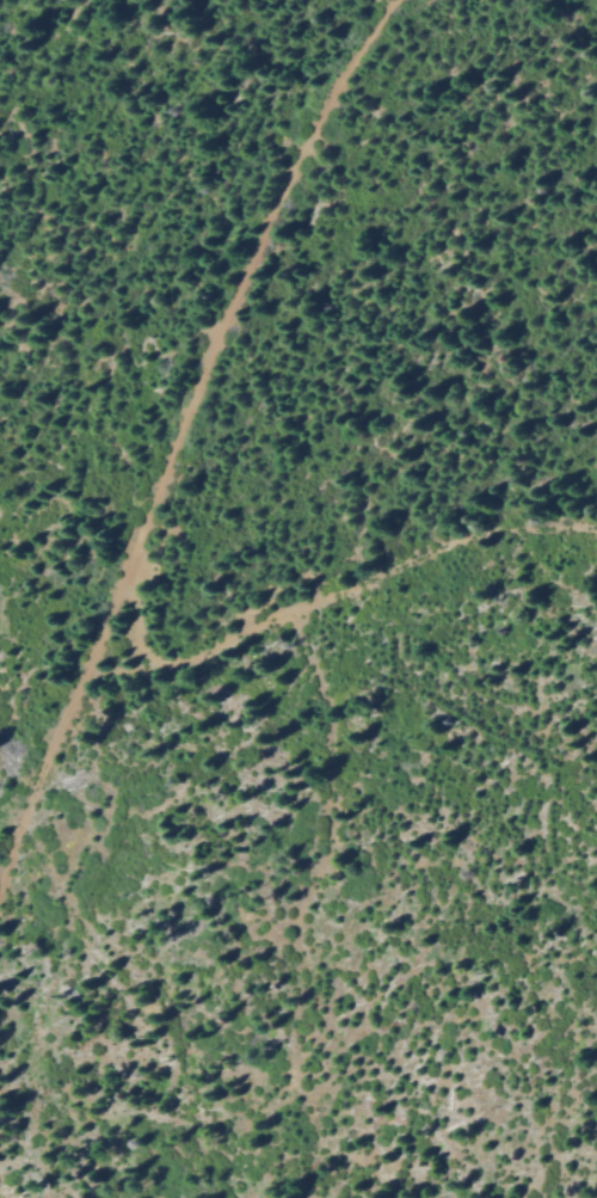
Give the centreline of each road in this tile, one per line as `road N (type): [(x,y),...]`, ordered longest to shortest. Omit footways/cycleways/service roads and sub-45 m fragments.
road 1 (track): [(387,0),(331,92),(148,490),(0,868)]
road 2 (track): [(80,676),(205,649),(506,521),(596,523)]

